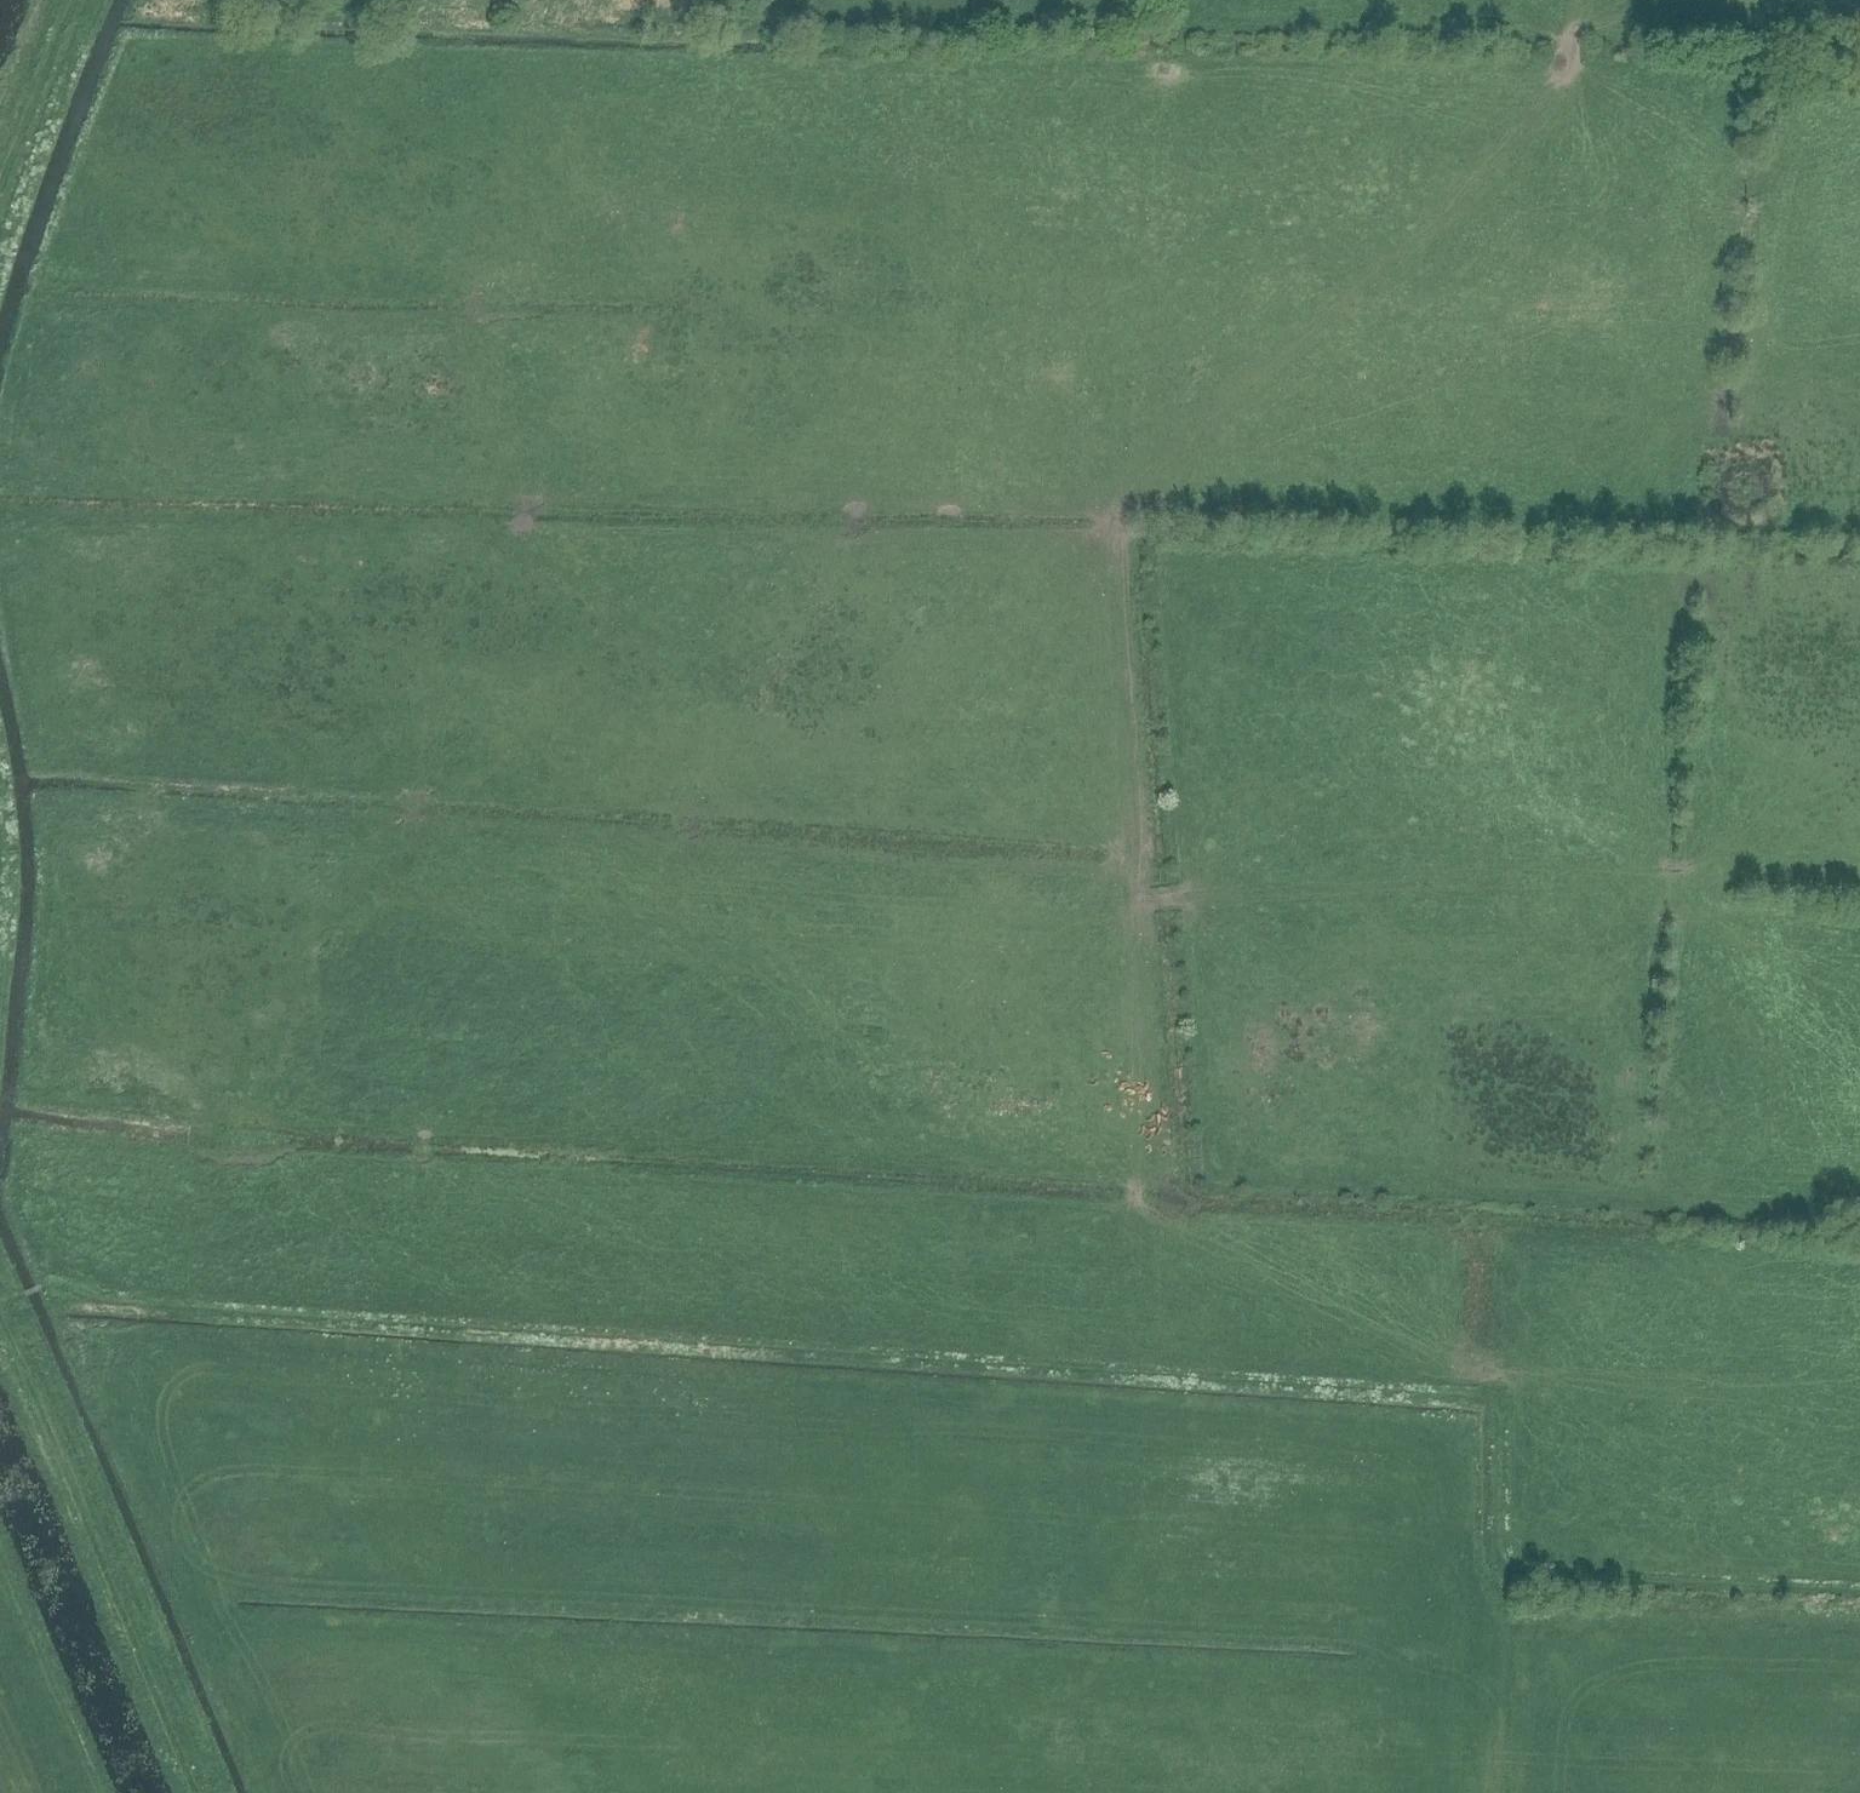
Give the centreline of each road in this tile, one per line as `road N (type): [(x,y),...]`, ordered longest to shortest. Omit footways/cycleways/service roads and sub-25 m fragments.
road 1 (track): [(0,1324),(190,1792)]
road 2 (track): [(77,0),(0,194)]

